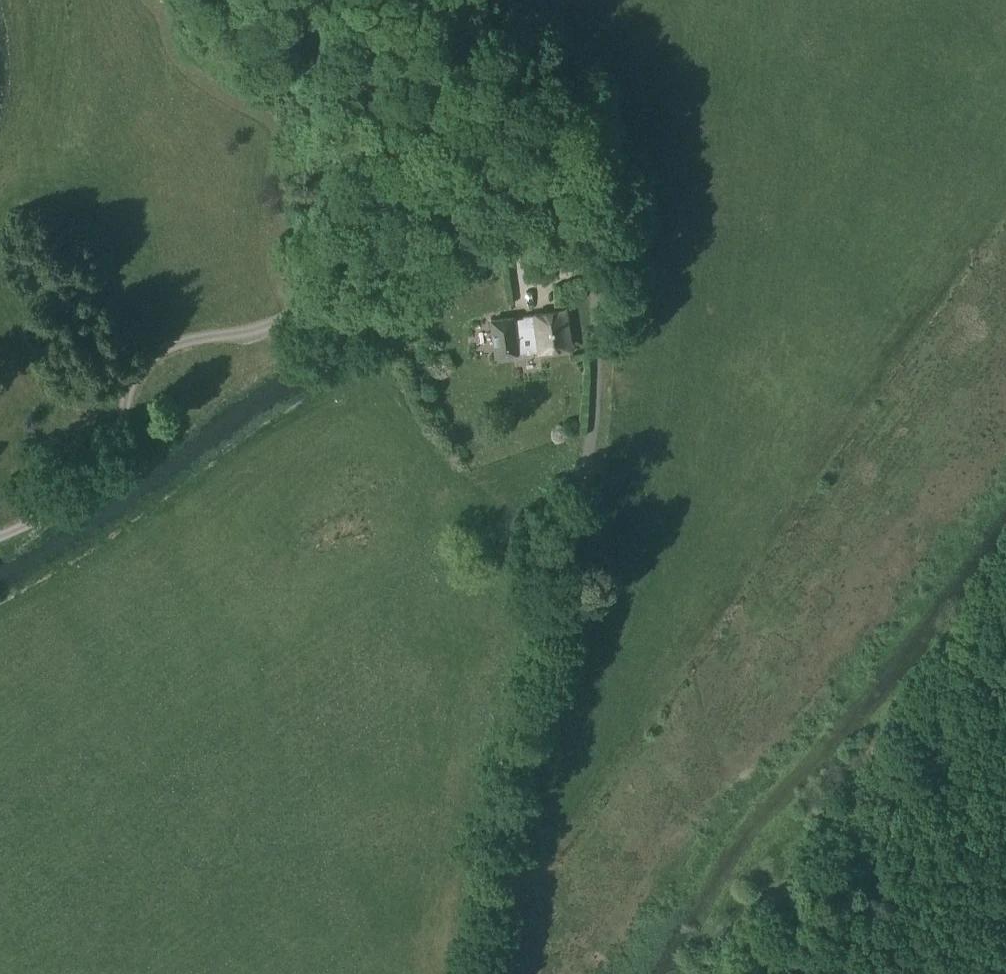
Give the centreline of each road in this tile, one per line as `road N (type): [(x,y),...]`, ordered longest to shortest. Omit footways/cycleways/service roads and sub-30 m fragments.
road 1 (track): [(373,216),(388,111),(375,40),(356,0)]

